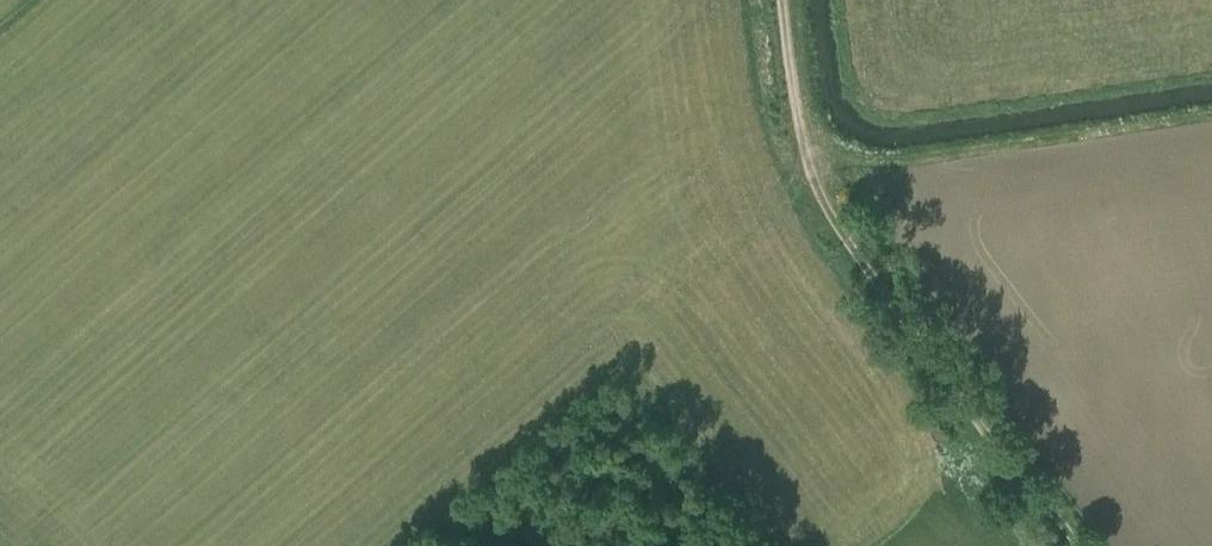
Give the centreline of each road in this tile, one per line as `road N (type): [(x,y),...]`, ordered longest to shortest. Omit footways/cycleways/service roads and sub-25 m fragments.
road 1 (track): [(1062,545),(827,214),(802,141),(783,0)]

